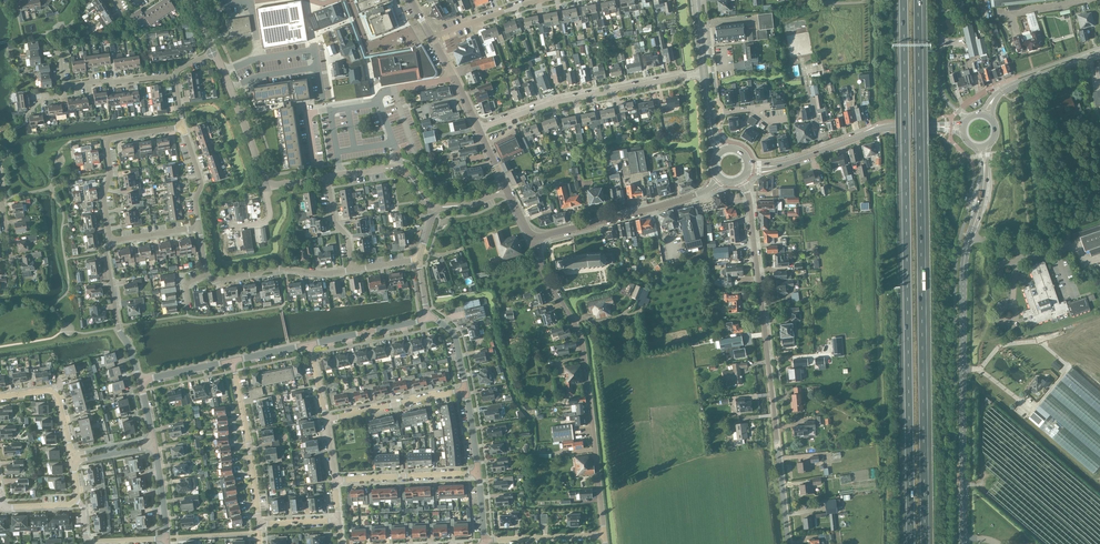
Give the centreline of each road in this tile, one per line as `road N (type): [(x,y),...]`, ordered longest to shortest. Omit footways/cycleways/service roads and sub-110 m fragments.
road 1 (motorway): [(904,0),(911,543)]
road 2 (motorway): [(925,543),(918,0)]
road 3 (residential): [(605,535),(582,343),(531,240)]
road 4 (tertiary): [(963,543),(970,236)]
road 5 (residential): [(777,444),(748,193)]
road 6 (residential): [(478,128),(559,102),(705,72)]
road 7 (tertiary): [(749,167),(794,161),(884,128),(937,127)]
road 8 (residential): [(110,243),(105,140),(183,127)]
road 9 (track): [(1045,543),(983,491),(981,394)]
road 10 (residential): [(531,240),(696,195)]
road 11 (residential): [(259,525),(232,361)]
road 12 (residential): [(324,421),(466,390)]
road 13 (residential): [(334,481),(479,474)]
road 14 (residential): [(267,187),(214,53)]
road 15 (residential): [(140,381),(118,328),(110,243)]
road 16 (tertiary): [(1099,54),(1001,91),(985,115)]
road 17 (unclassified): [(938,0),(940,88),(967,120)]
road 18 (residential): [(432,39),(549,0)]
road 19 (residential): [(310,345),(428,319)]
road 20 (residential): [(605,535),(485,541)]

